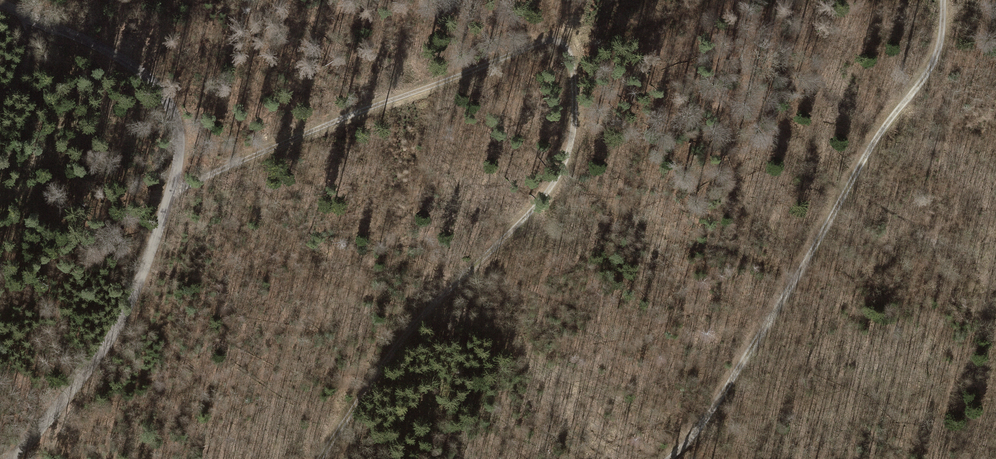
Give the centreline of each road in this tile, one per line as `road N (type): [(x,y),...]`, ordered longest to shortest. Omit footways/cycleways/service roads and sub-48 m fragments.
road 1 (track): [(169,194),(526,47),(567,47),(575,64),(571,141),(552,187),(386,358),(319,458)]
road 2 (tertiary): [(10,458),(124,316),(169,194),(180,139),(167,98),(136,67),(0,3)]
road 3 (track): [(670,458),(720,400),(883,128),(932,66),(945,0)]

